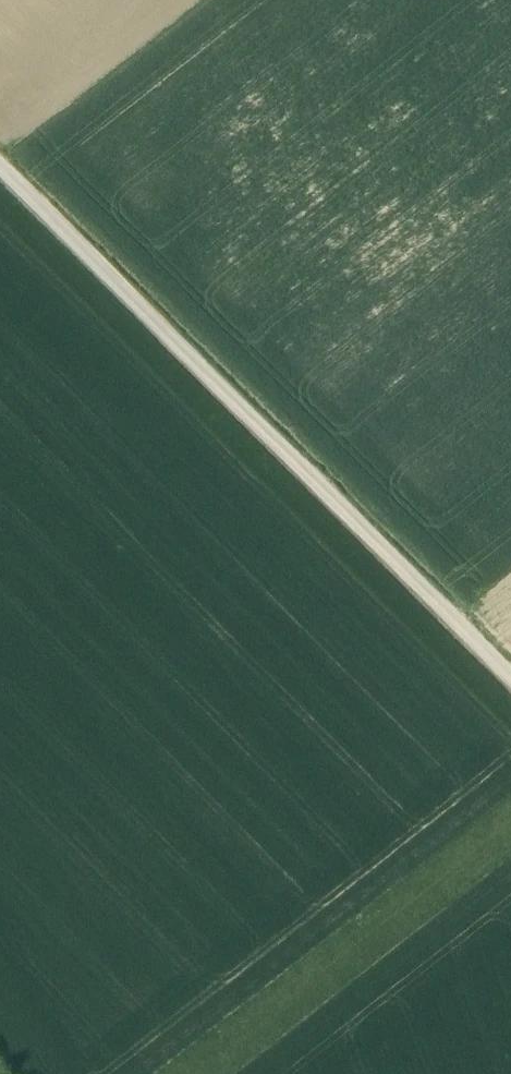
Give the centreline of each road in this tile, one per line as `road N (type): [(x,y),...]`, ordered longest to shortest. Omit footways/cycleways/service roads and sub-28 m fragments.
road 1 (track): [(0,163),(510,683)]

